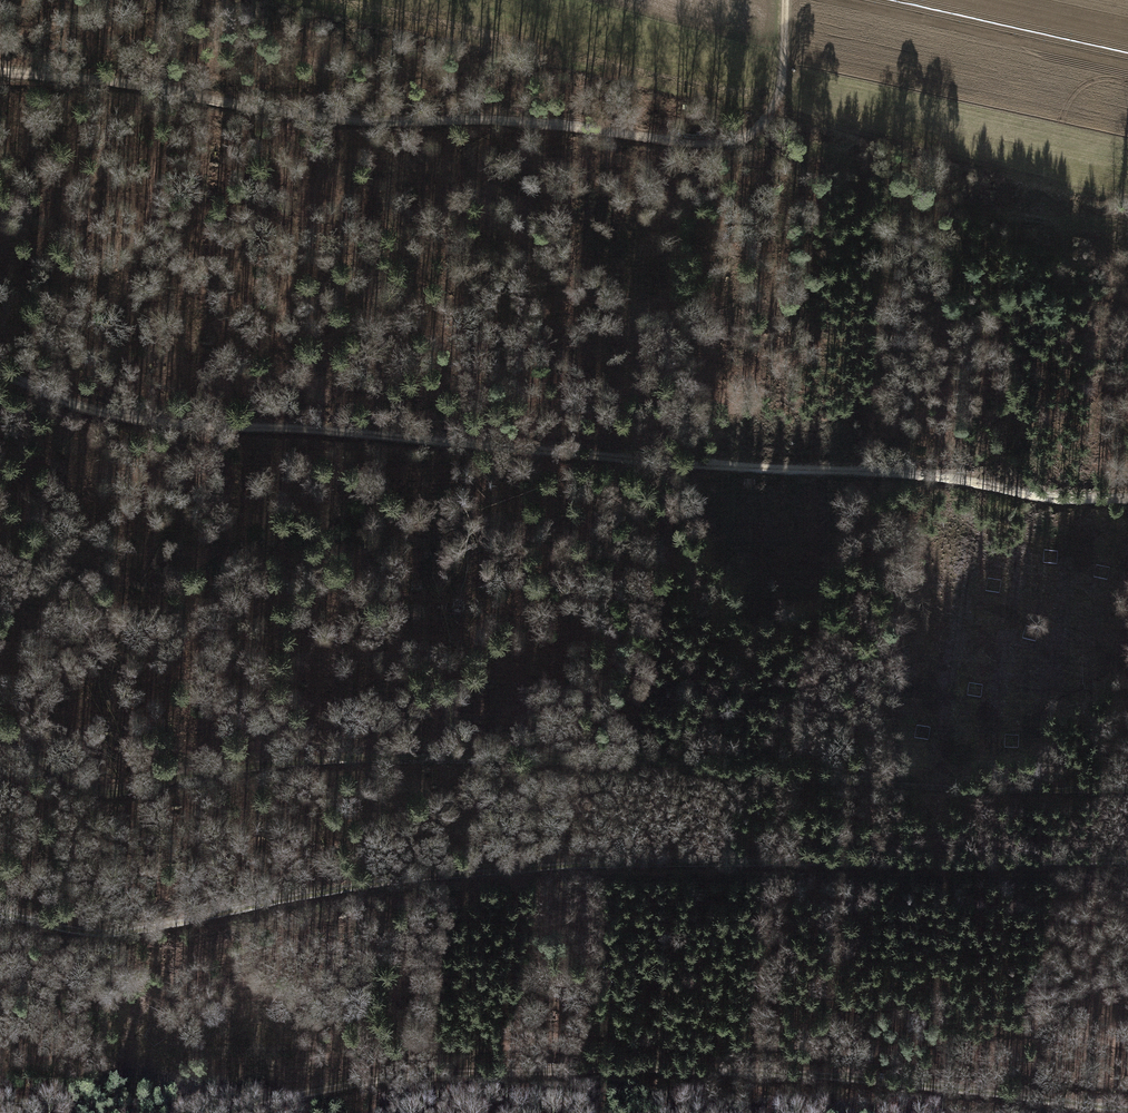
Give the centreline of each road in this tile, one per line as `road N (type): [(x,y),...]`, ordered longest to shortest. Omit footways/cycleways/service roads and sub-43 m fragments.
road 1 (track): [(1127,790),(428,758),(248,768),(120,795),(83,788),(45,766),(0,724)]
road 2 (track): [(1127,496),(1057,499),(951,474),(134,418),(74,403),(0,370)]
road 3 (track): [(0,911),(79,931),(136,930),(402,878),(803,860),(1127,859)]
road 4 (track): [(0,1103),(237,1100),(428,1074),(639,1068),(806,1070),(1127,1108)]
road 5 (track): [(0,68),(344,122),(523,119),(724,143),(751,136),(772,114)]

